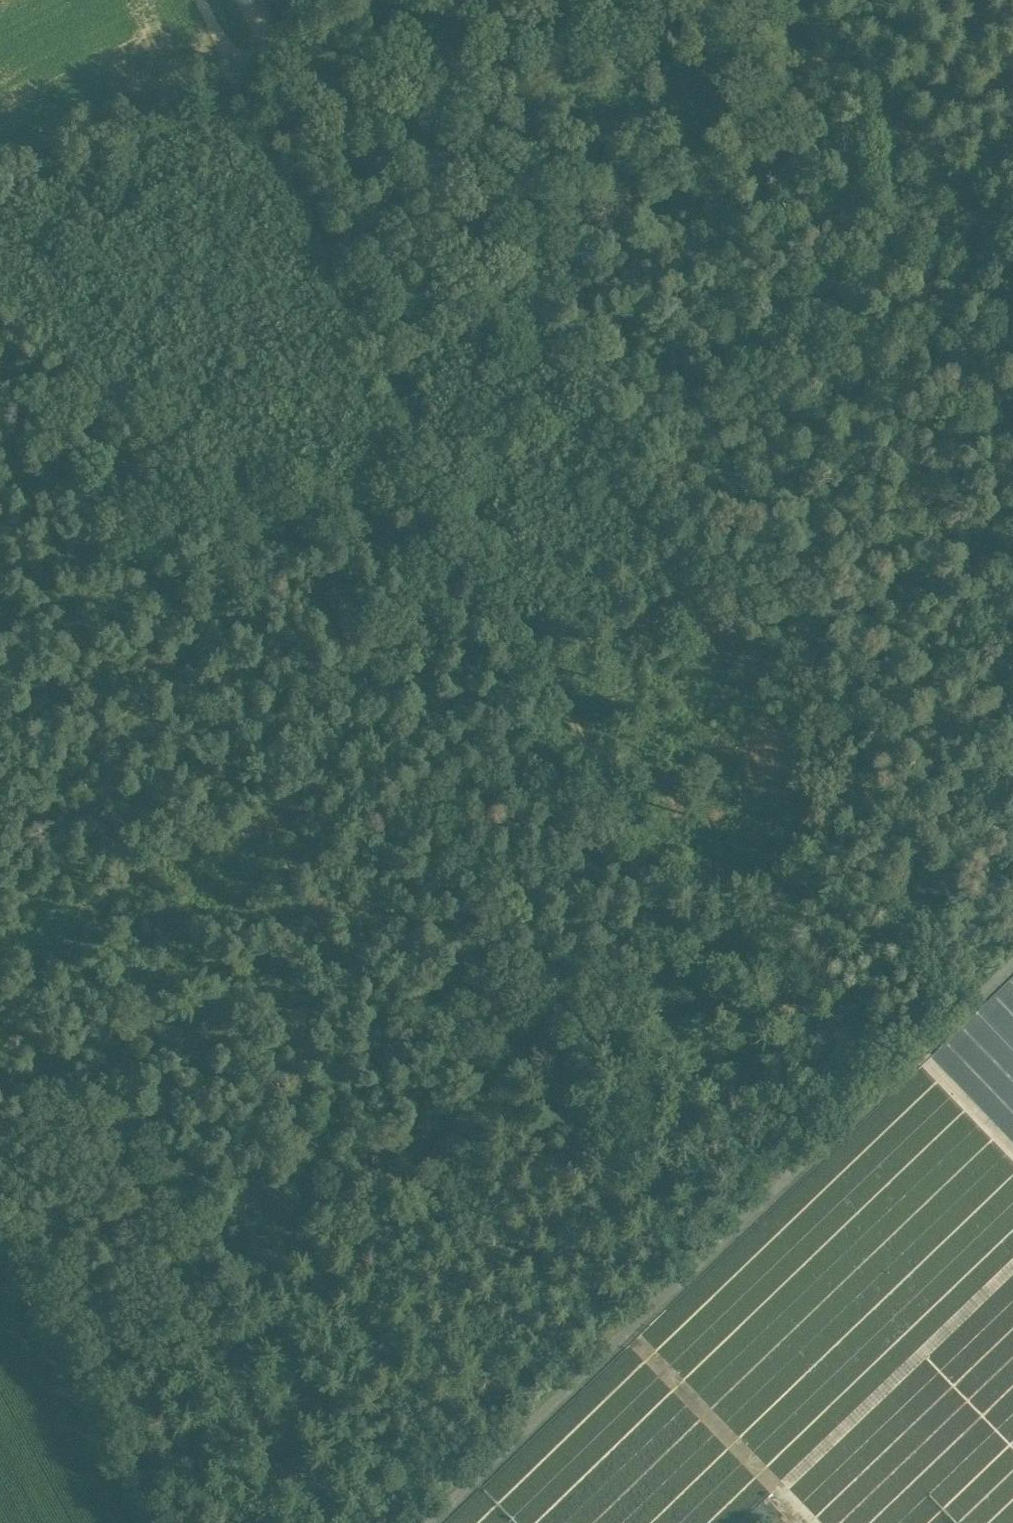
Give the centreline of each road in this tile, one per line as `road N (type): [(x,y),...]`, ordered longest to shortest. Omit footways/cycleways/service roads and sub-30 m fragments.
road 1 (track): [(791,1168),(199,0)]
road 2 (track): [(430,1522),(791,1168)]
road 3 (track): [(791,1168),(1012,953)]

